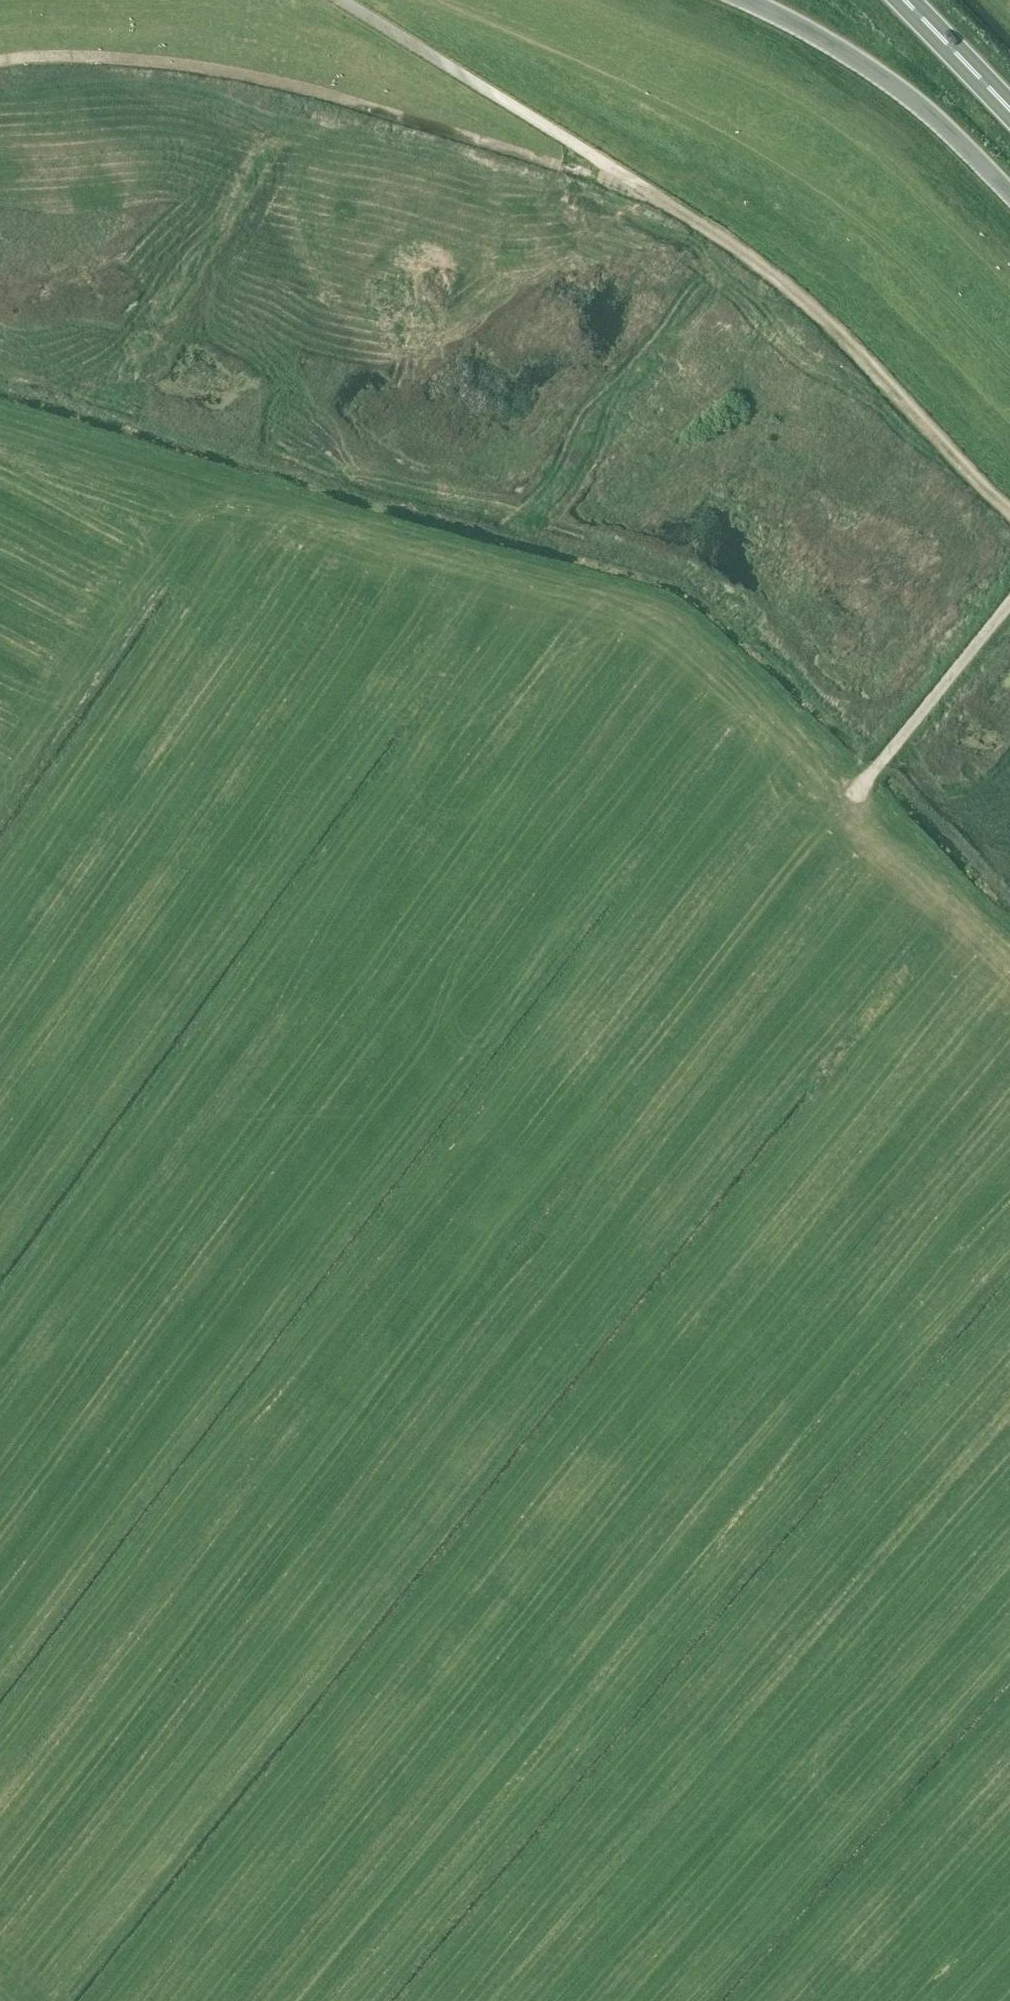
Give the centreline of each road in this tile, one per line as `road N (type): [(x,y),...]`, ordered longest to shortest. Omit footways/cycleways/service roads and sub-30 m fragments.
road 1 (track): [(0,60),(112,57),(239,74),(647,195),(800,295),(1009,512)]
road 2 (unclassified): [(1009,193),(903,92),(749,0)]
road 3 (track): [(1009,602),(850,798)]
road 4 (trunk): [(1009,112),(902,0)]

